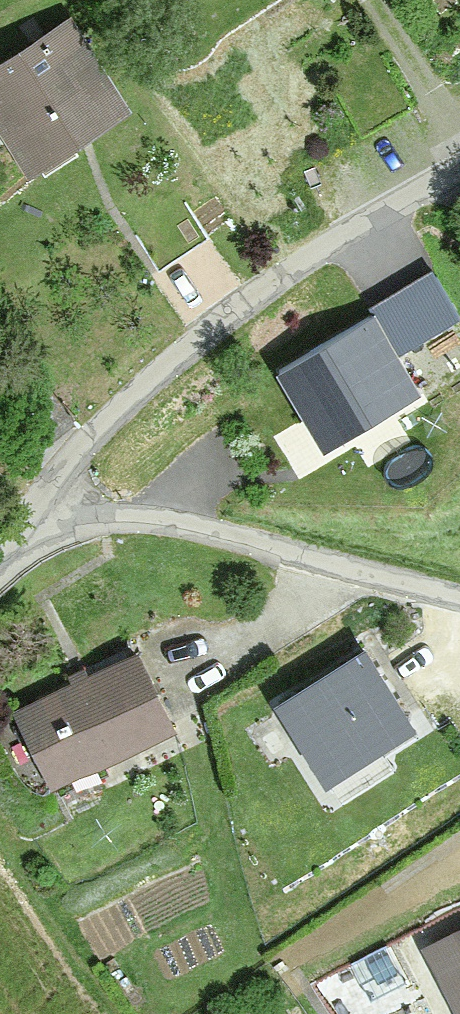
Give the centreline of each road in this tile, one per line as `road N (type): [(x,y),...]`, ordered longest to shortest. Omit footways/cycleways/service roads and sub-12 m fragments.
road 1 (residential): [(459,172),(331,245),(199,336),(105,425),(37,525)]
road 2 (residential): [(37,525),(105,510),(154,518),(459,601)]

